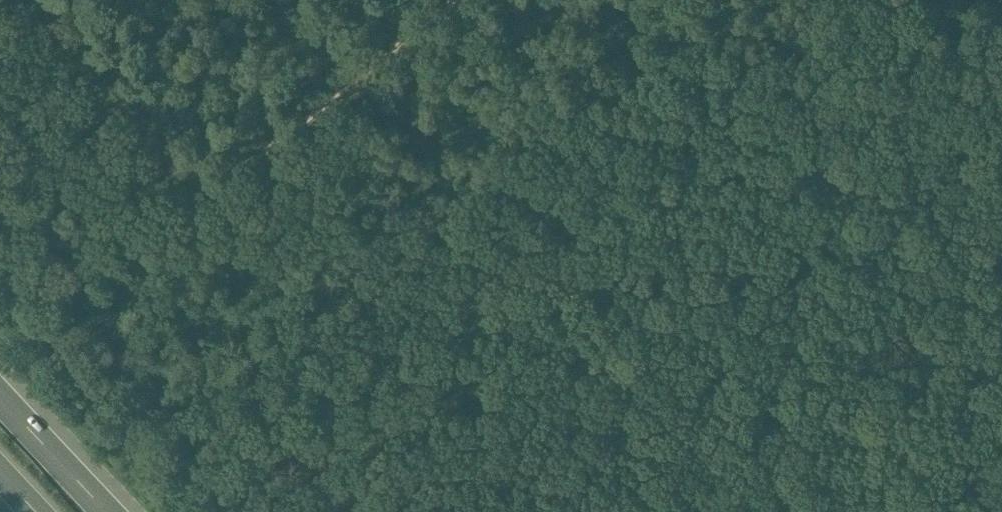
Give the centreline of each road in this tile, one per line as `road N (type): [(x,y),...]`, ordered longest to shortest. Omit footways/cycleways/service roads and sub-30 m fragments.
road 1 (track): [(157,141),(218,165),(262,151),(449,0)]
road 2 (track): [(11,0),(157,141)]
road 3 (motorway): [(110,511),(0,395)]

